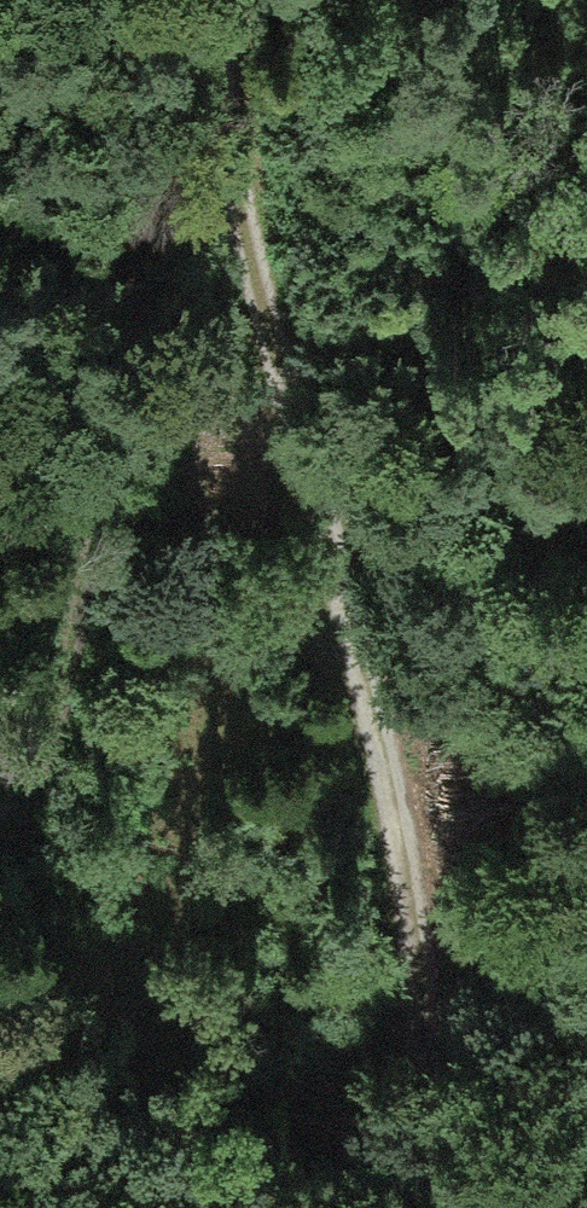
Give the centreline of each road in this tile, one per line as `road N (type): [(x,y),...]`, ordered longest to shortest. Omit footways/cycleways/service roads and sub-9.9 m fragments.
road 1 (track): [(426,1207),(419,937),(216,31),(220,0)]
road 2 (track): [(0,870),(216,31)]
road 3 (track): [(301,419),(586,675)]

